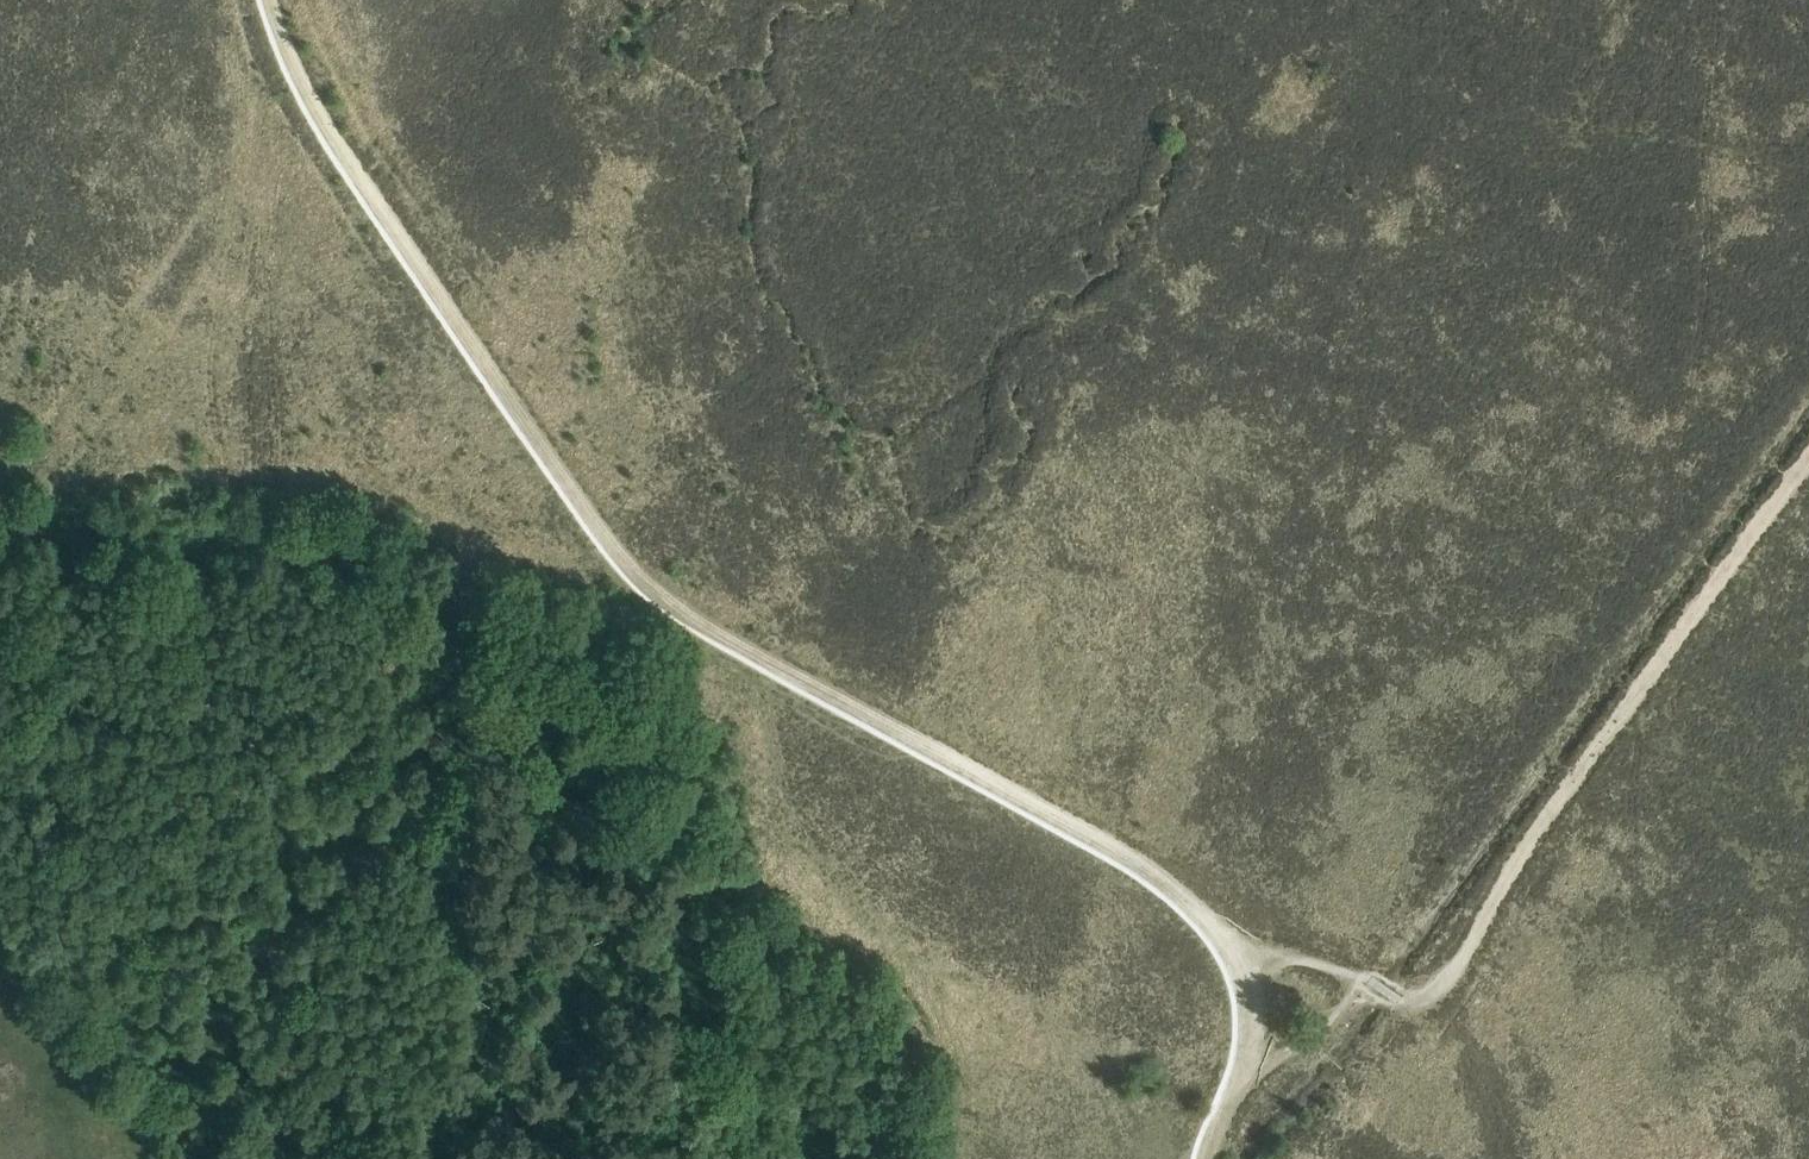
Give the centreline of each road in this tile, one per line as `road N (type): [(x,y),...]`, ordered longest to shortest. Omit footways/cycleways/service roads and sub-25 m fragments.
road 1 (track): [(267,0),(294,73),(338,150),(616,552),(688,613),(1091,837),(1178,897),(1236,960),(1250,1007),(1245,1067)]
road 2 (track): [(1362,979),(1409,1004),(1431,998),(1452,976),(1507,876),(1808,460)]
road 3 (track): [(1245,1067),(1307,1044),(1362,979)]
road 4 (track): [(1223,970),(1281,954),(1362,979)]

